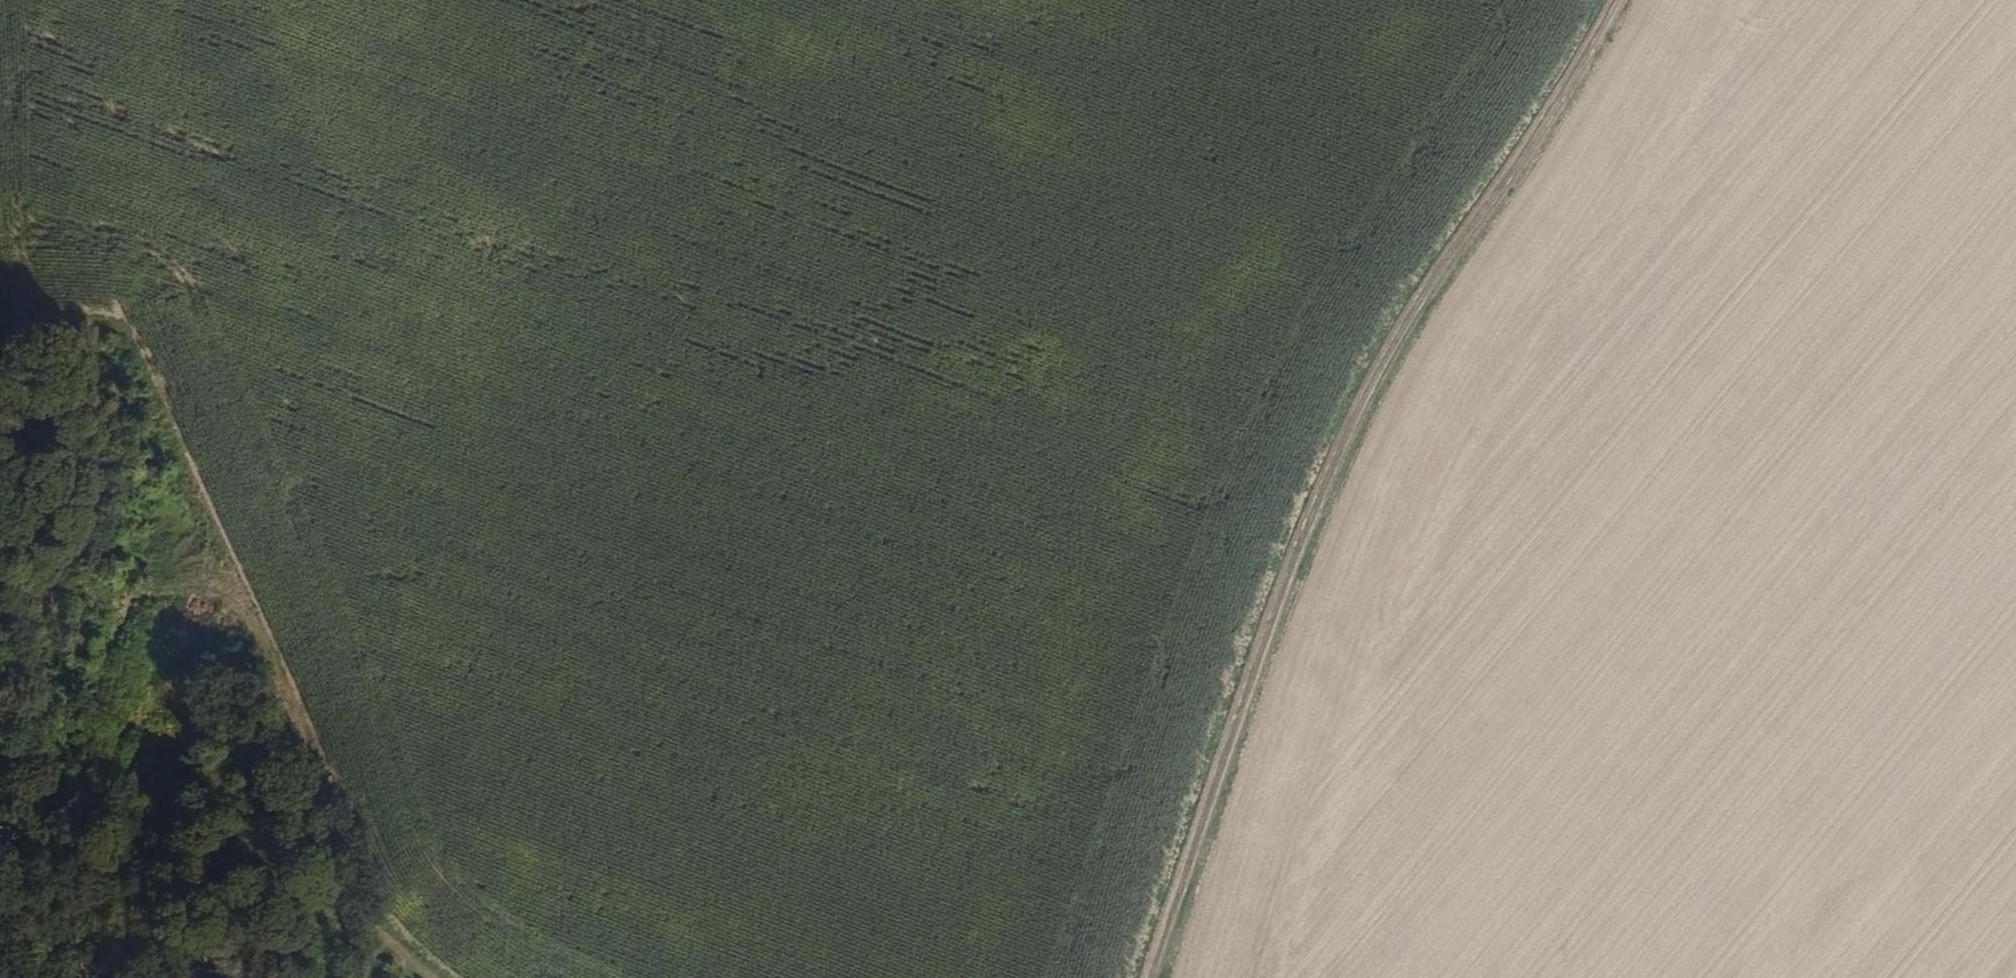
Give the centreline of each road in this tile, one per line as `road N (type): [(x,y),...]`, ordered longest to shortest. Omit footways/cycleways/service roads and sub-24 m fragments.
road 1 (track): [(1148,977),(1279,597),(1365,399),(1616,0)]
road 2 (track): [(301,815),(383,927),(436,977)]

